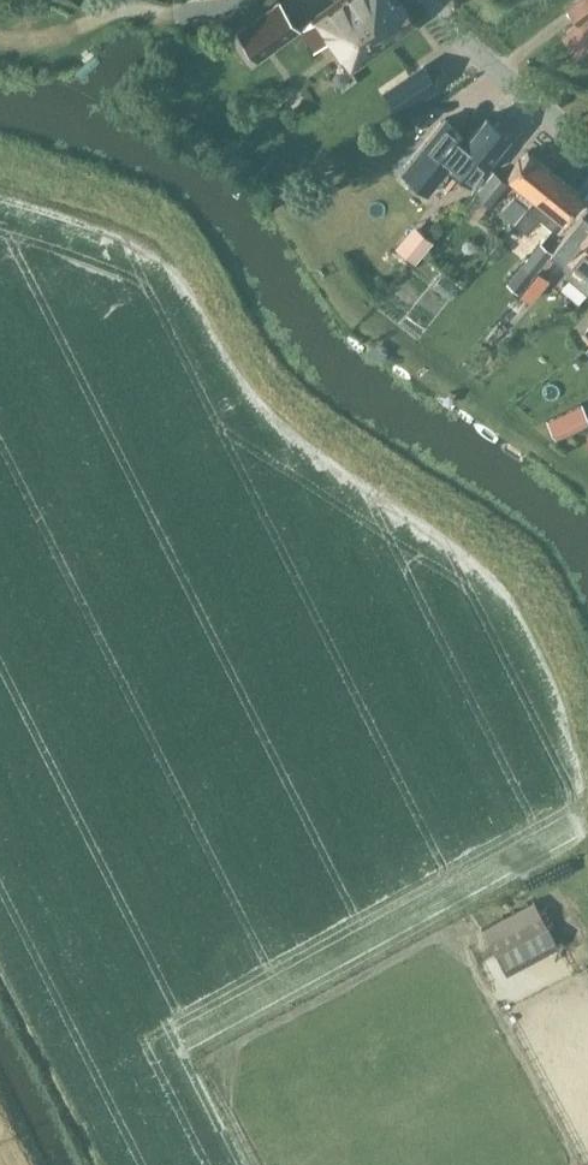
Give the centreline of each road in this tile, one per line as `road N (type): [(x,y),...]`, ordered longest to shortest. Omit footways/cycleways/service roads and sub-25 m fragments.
road 1 (residential): [(587,153),(507,88),(436,0)]

